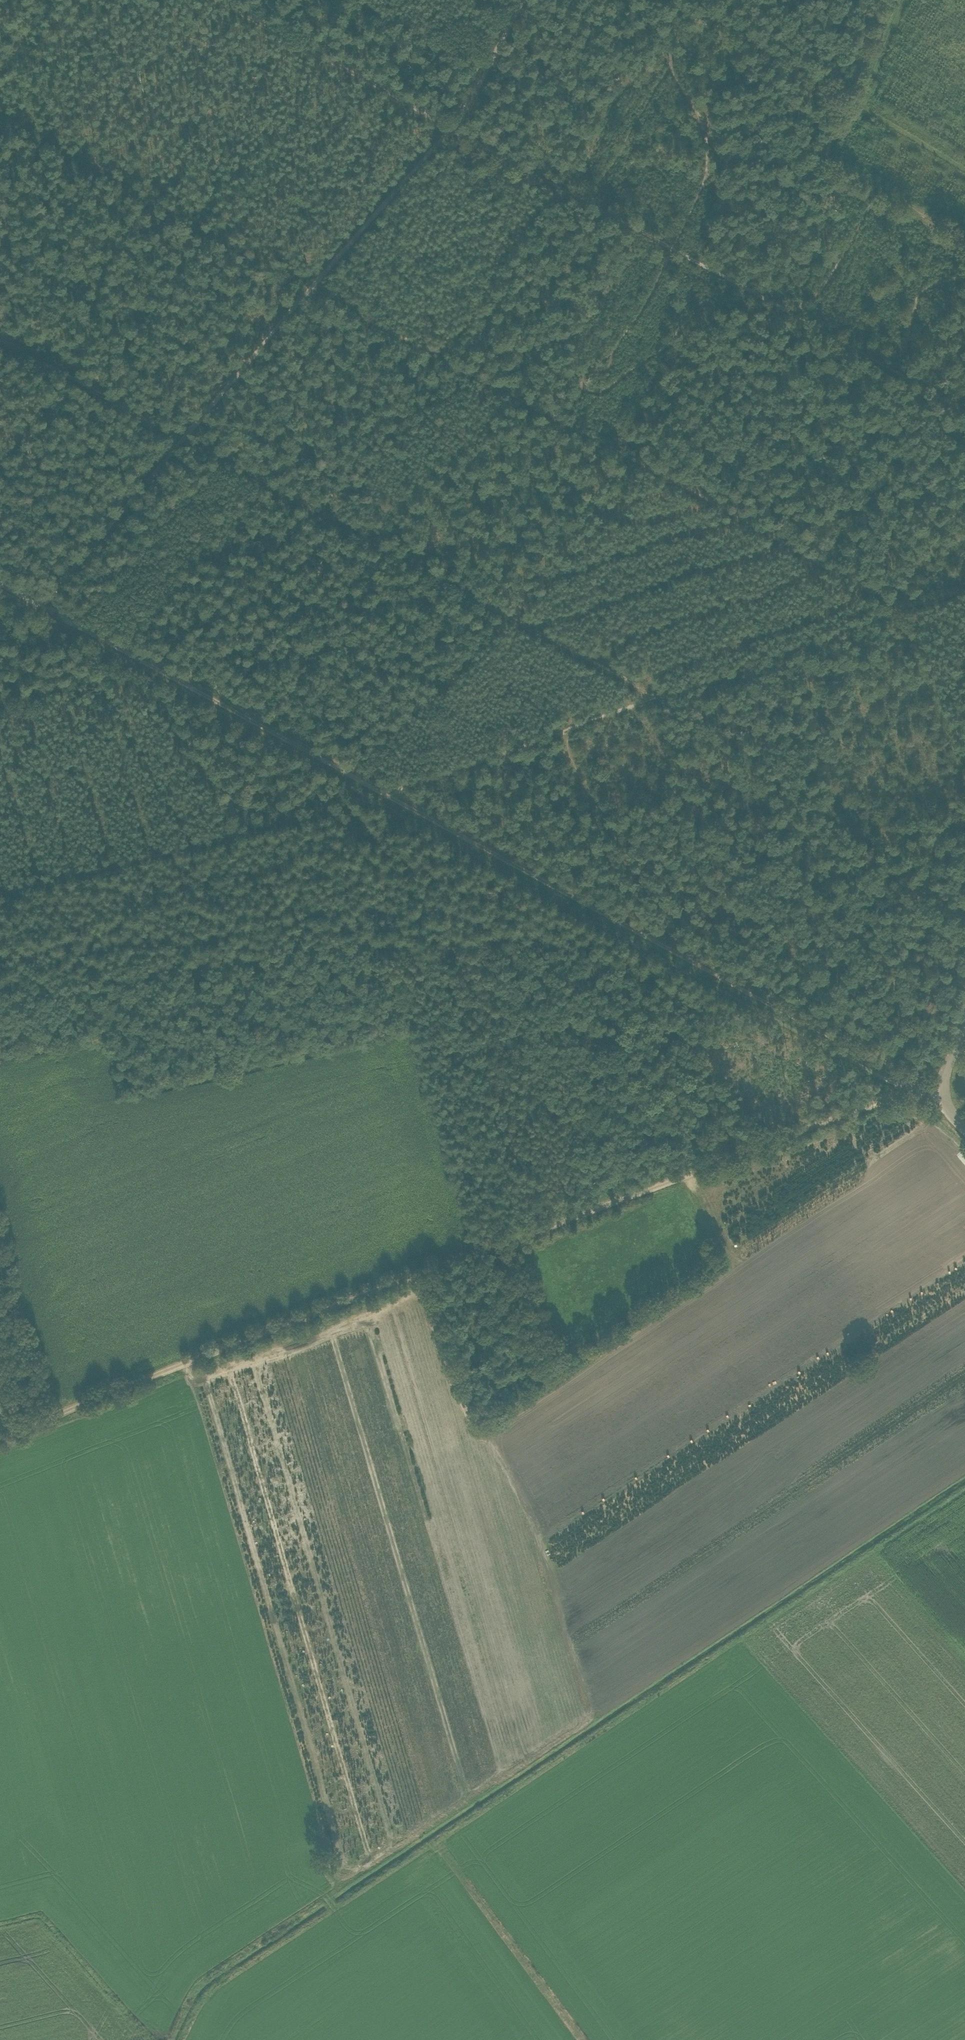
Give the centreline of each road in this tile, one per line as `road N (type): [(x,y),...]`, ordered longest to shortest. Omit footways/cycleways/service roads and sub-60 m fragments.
road 1 (track): [(43,609),(913,1081)]
road 2 (track): [(908,1091),(0,1438)]
road 3 (track): [(370,799),(649,698),(179,446)]
road 4 (track): [(229,387),(451,116),(515,6)]
road 5 (track): [(225,0),(589,193)]
road 6 (track): [(370,799),(0,889)]
road 7 (track): [(43,609),(229,387)]
road 8 (track): [(184,440),(0,342)]

